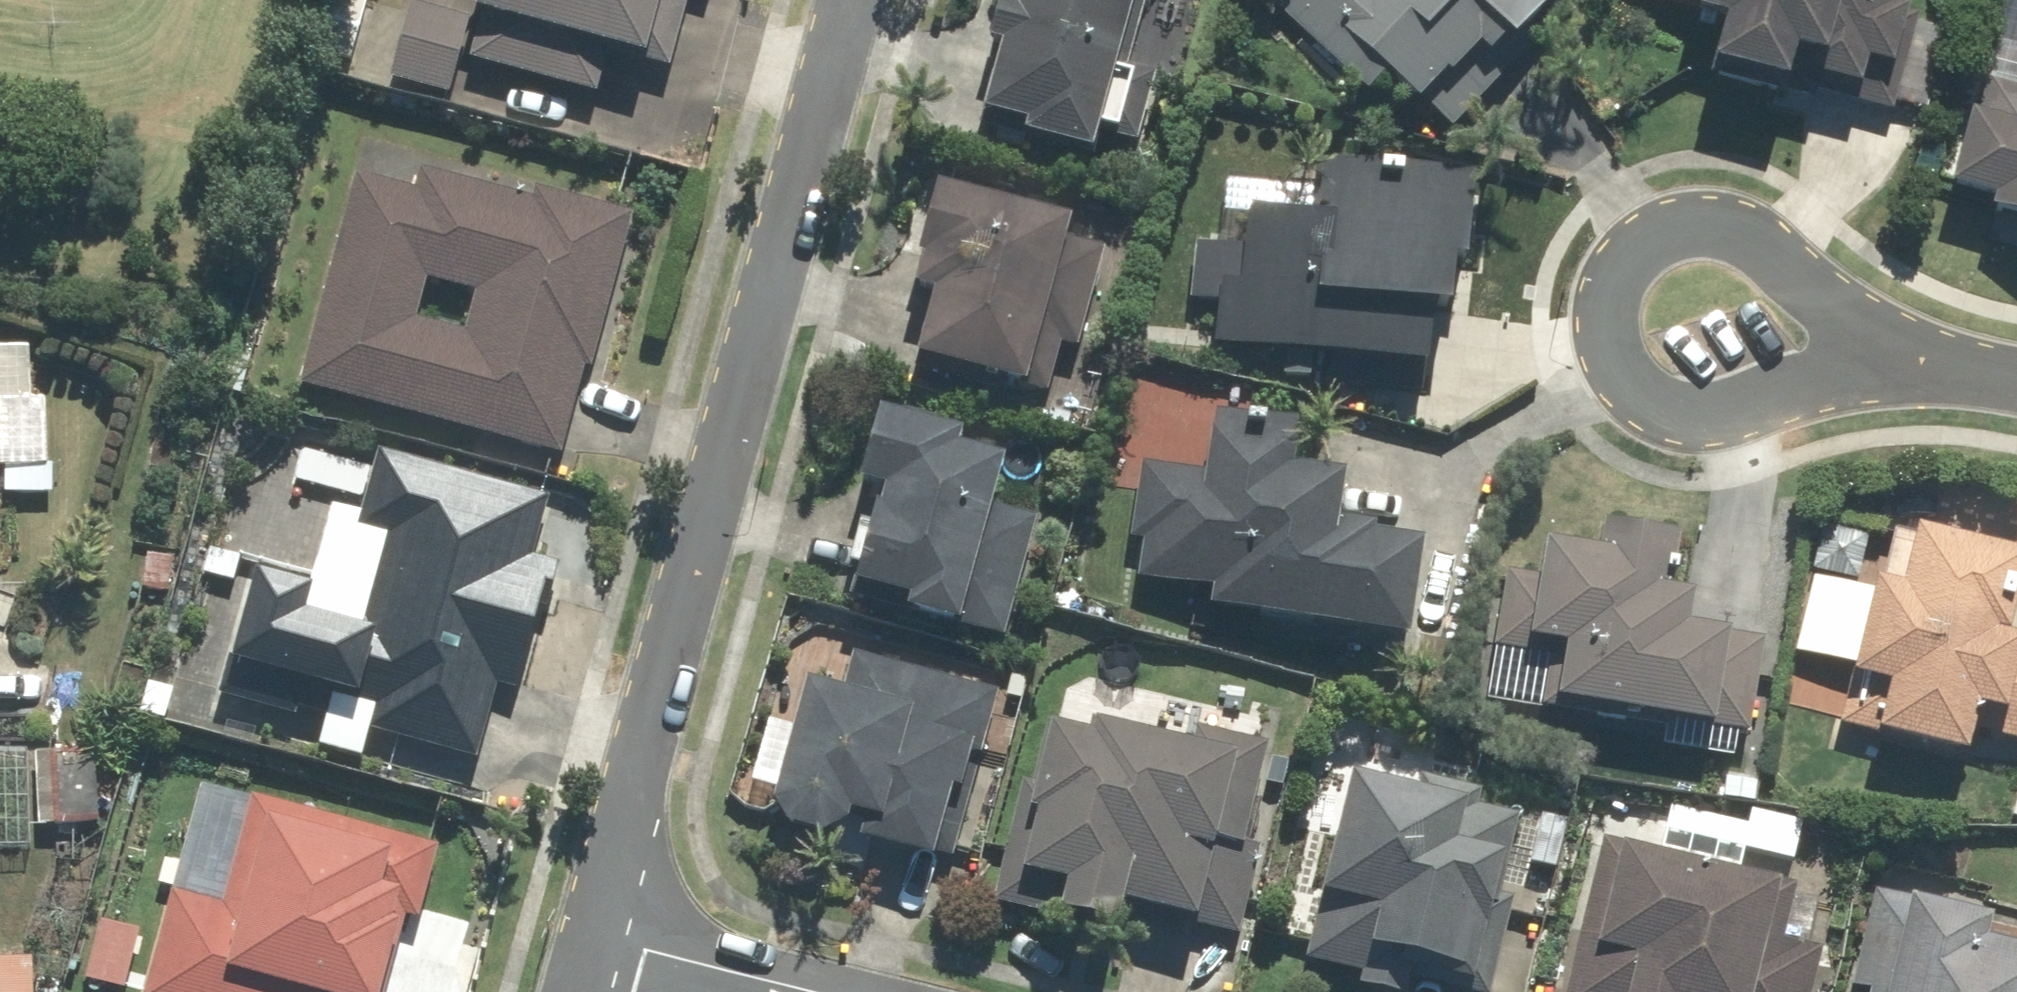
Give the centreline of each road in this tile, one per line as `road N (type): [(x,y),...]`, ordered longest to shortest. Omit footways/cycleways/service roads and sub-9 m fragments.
road 1 (residential): [(596,936),(856,0)]
road 2 (residential): [(1887,363),(1822,318),(1768,237),(1674,222),(1620,261),(1605,351),(1634,381),(1690,404),(1757,400)]
road 3 (residential): [(820,991),(596,936)]
road 4 (residential): [(1757,400),(1887,363)]
road 5 (residential): [(1887,363),(2016,388)]

